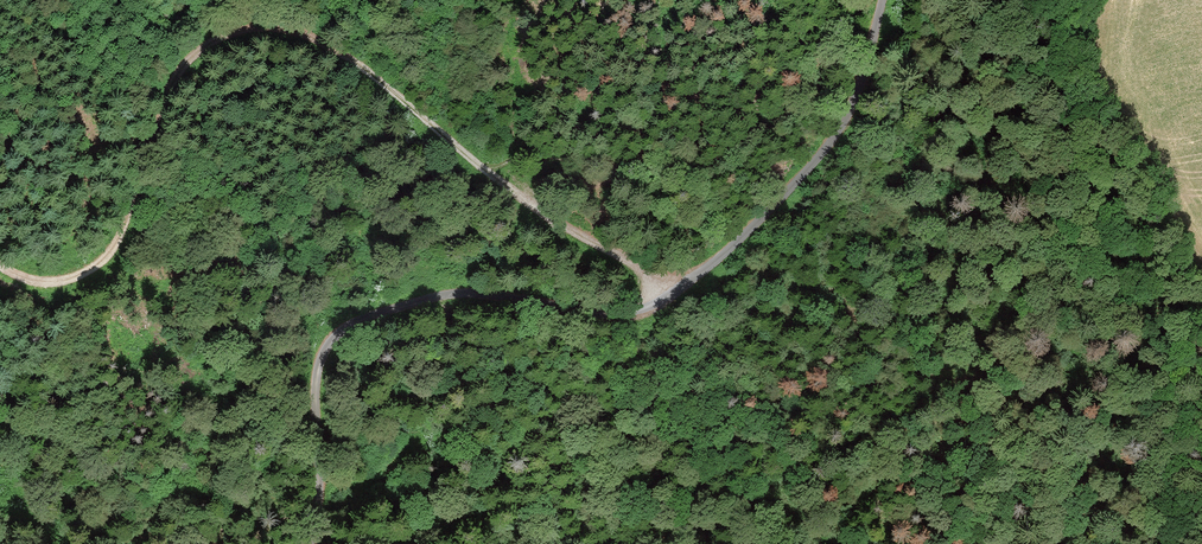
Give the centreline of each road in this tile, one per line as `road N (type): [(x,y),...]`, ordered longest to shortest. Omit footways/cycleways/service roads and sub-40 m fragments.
road 1 (track): [(869,0),(777,121),(743,147),(681,171),(614,170),(540,153),(476,165),(348,61),(279,30),(235,32),(207,44),(173,81),(110,251),(67,280),(37,280),(0,266)]
road 2 (tertiary): [(315,543),(318,382),(336,329),(370,306),(421,294),(620,314),(691,284),(724,258),(841,126),(858,96),(884,0)]
road 3 (track): [(476,165),(637,267),(665,297)]

